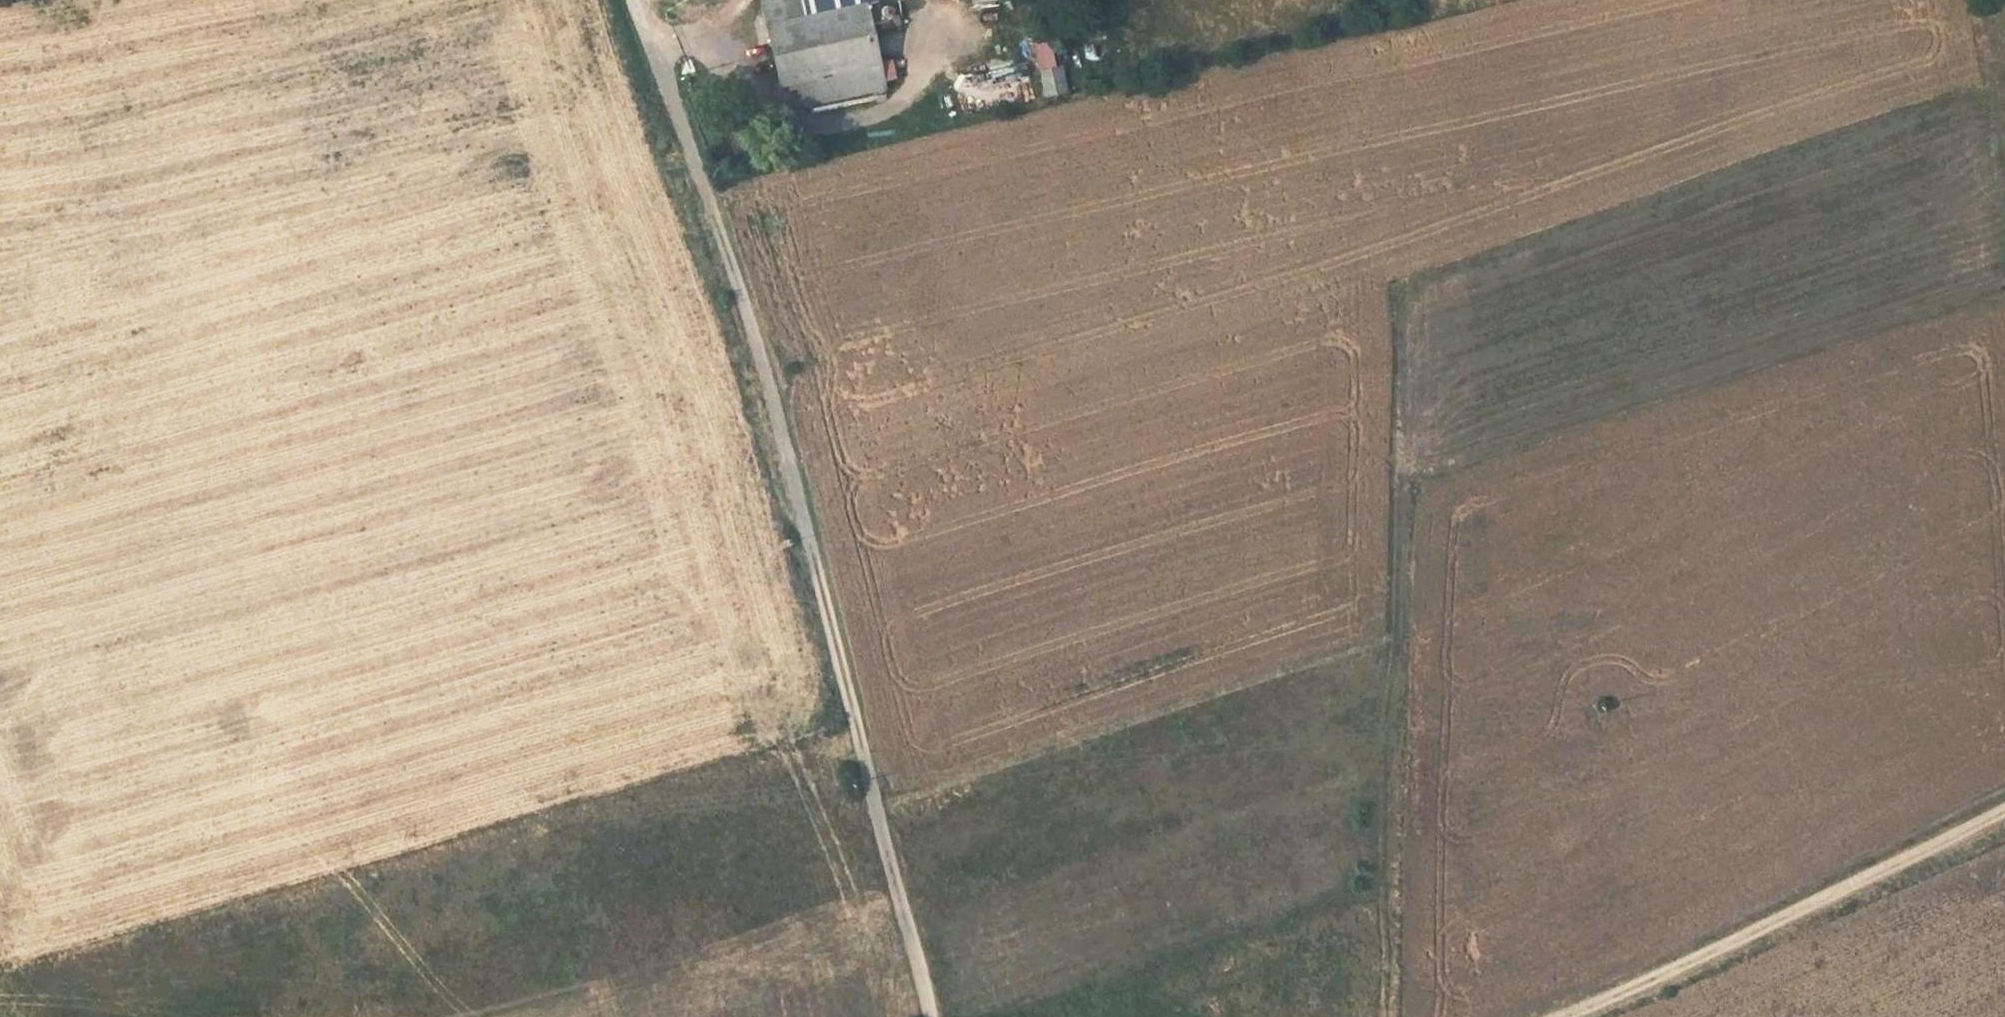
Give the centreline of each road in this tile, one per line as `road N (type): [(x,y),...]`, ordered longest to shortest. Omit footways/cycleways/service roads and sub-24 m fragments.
road 1 (track): [(664,77),(811,552),(931,1016)]
road 2 (track): [(2004,811),(1565,1016)]

